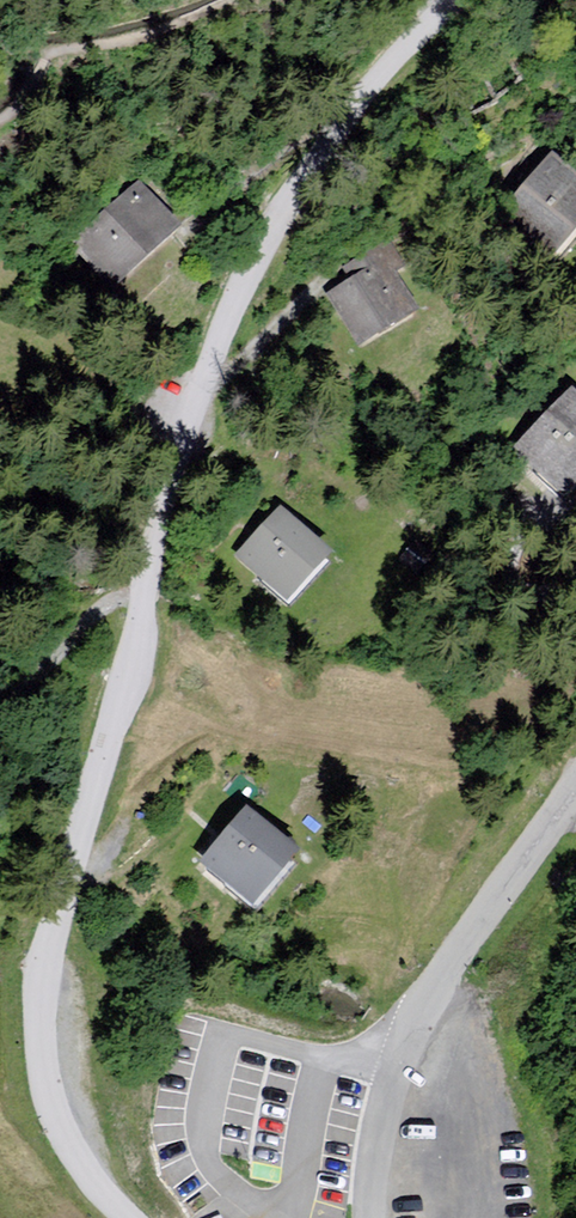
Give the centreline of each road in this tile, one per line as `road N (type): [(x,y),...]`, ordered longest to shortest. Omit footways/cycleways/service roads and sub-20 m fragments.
road 1 (residential): [(125,1217),(65,1140),(50,1106),(40,1019),(52,934),(134,655),(189,423),(269,252),(375,89),(470,0)]
road 2 (residential): [(575,786),(421,1006),(392,1067),(367,1209)]

